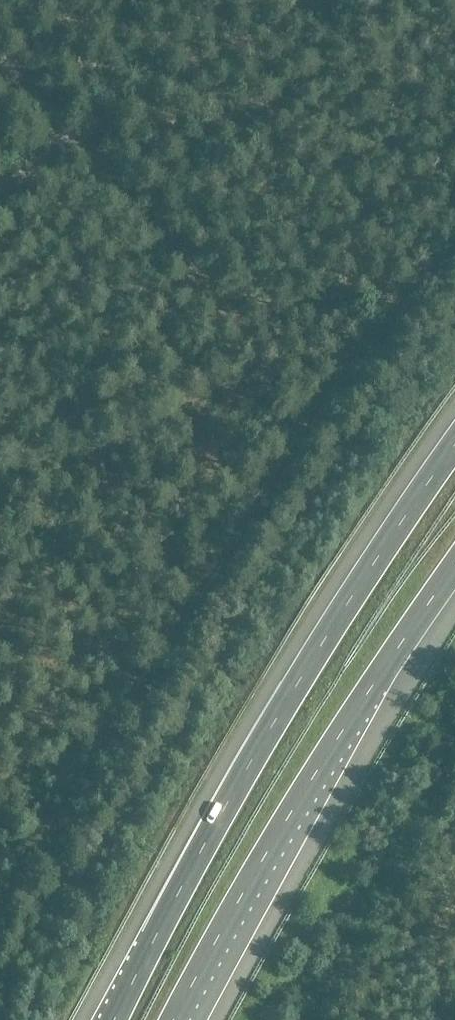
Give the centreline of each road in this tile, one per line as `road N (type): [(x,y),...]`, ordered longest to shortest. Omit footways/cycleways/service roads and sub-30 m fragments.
road 1 (motorway): [(454,437),(291,680),(202,835),(115,1019)]
road 2 (motorway): [(175,1019),(251,878),(454,570)]
road 3 (track): [(76,139),(319,0)]

